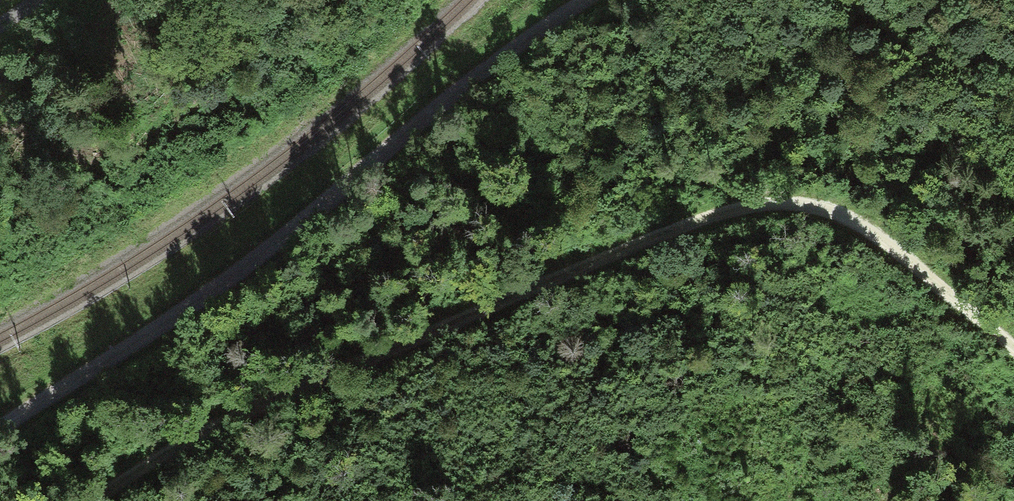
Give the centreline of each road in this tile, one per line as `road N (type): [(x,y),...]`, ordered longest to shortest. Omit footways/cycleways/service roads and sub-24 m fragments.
road 1 (track): [(91,500),(174,446),(302,385),(697,220),(766,203),(832,211),(877,232),(1013,346)]
road 2 (track): [(0,438),(599,0)]

